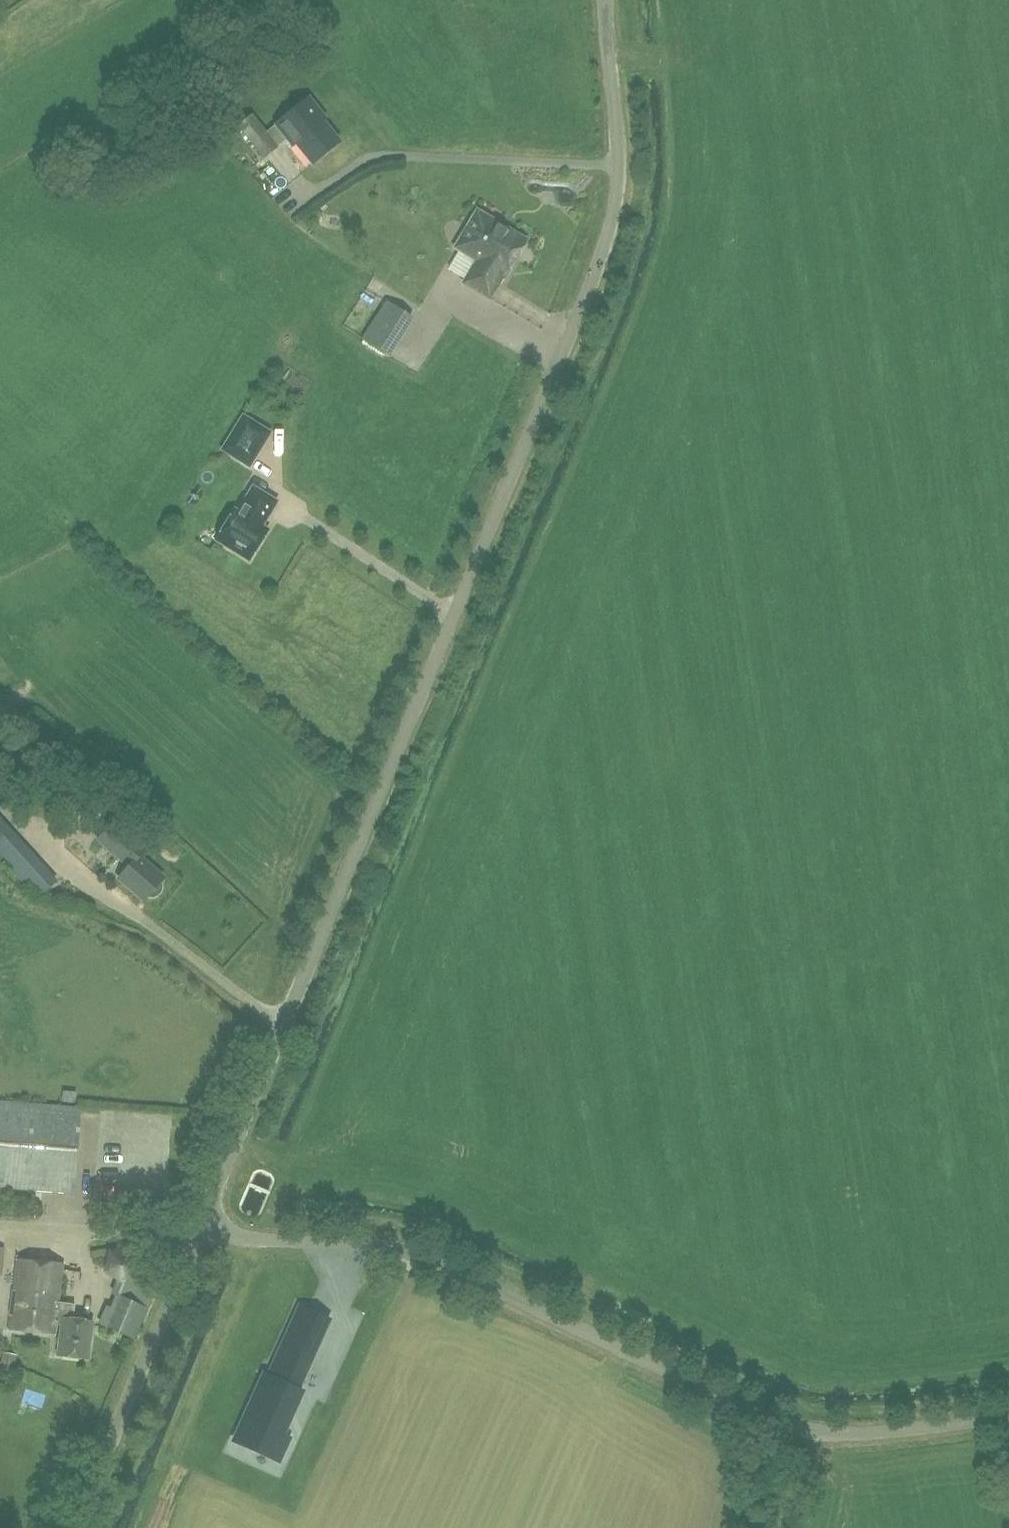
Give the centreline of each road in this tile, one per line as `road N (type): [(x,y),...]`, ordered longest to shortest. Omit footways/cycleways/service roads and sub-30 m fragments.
road 1 (unclassified): [(198,1237),(601,253),(617,188),(607,0)]
road 2 (unclassified): [(1008,1419),(862,1435),(815,1431),(755,1412),(414,1256),(359,1245),(198,1237)]
road 3 (unclassified): [(78,1527),(198,1237)]
road 4 (unclassified): [(198,1237),(0,1226)]

